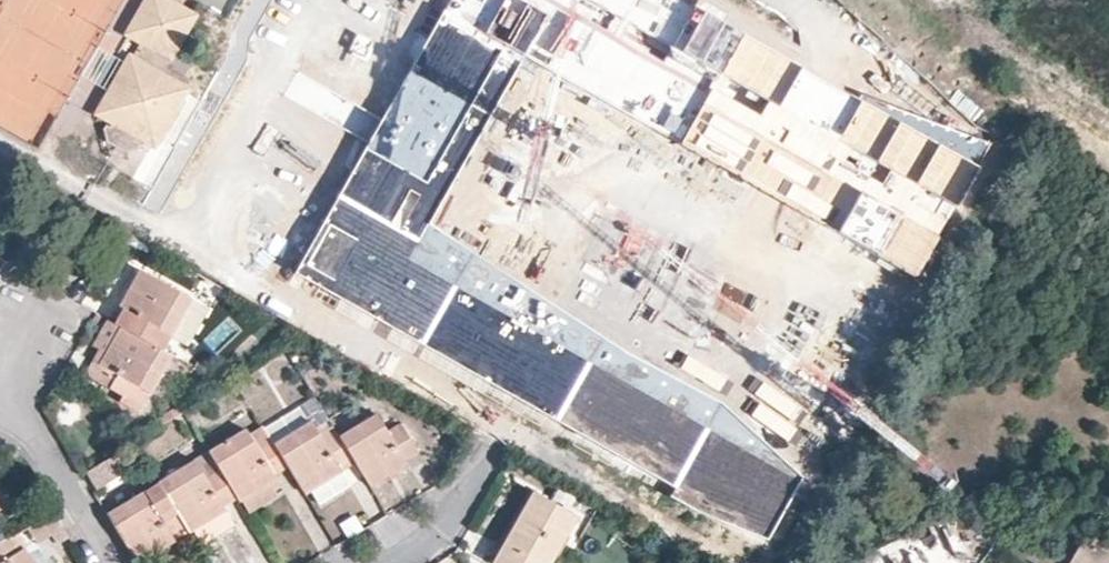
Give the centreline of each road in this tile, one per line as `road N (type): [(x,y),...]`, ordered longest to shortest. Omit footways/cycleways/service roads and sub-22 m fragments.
road 1 (residential): [(49,306),(8,378),(7,393),(120,562)]
road 2 (residential): [(398,562),(438,538),(484,454)]

